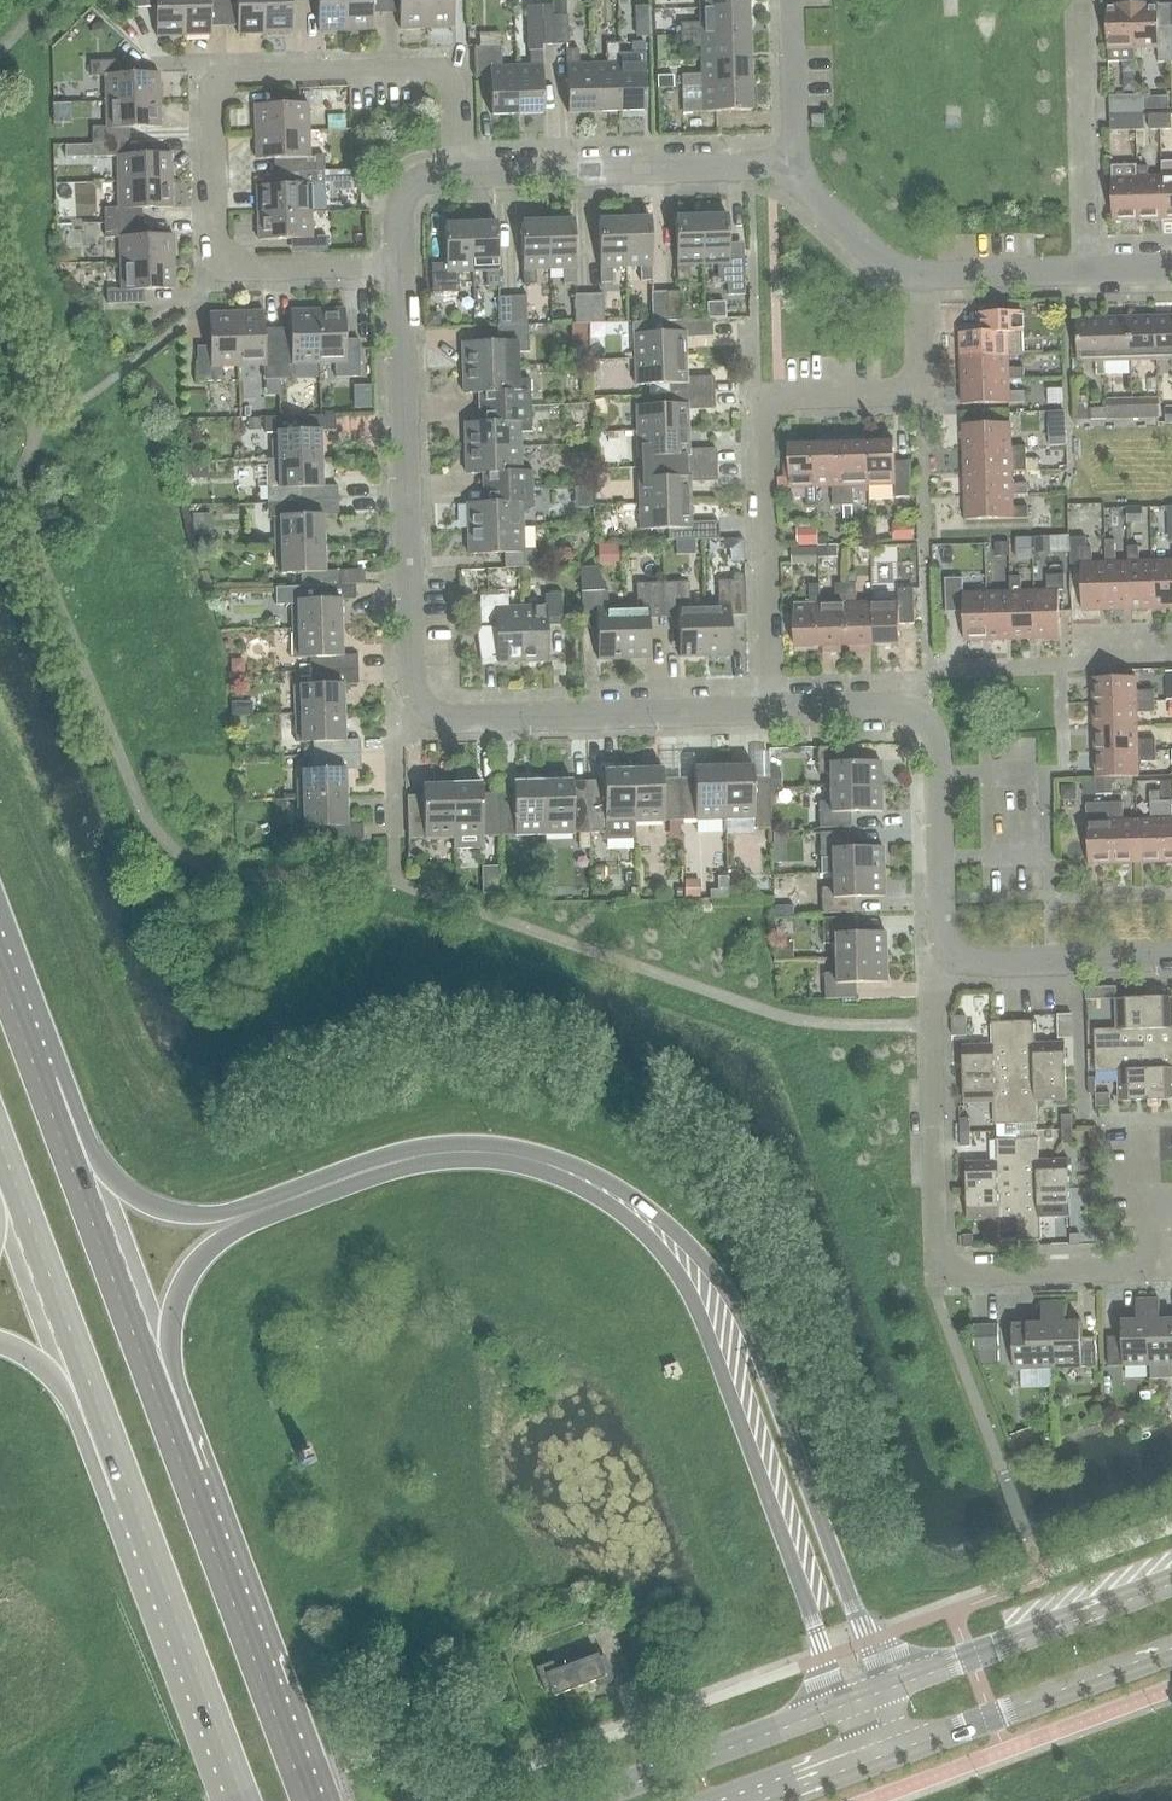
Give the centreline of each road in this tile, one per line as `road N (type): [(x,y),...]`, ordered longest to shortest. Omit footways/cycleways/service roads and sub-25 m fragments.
road 1 (primary): [(884,1691),(763,1363),(713,1271),(658,1216),(551,1156),(467,1143),(403,1150),(227,1213),(167,1211),(102,1167),(64,1077),(6,989)]
road 2 (primary): [(220,1565),(209,1467),(171,1358),(177,1301),(200,1262),(233,1233),(381,1175),(446,1161),(512,1164),(575,1185),(623,1215),(685,1284),(845,1705)]
road 3 (residential): [(400,263),(412,674),(423,705),(462,719),(772,710)]
road 4 (residential): [(455,175),(453,87),(440,71),(222,77),(212,90),(218,257),(225,268),(400,263)]
road 5 (residential): [(953,949),(936,965),(929,1014),(937,1275),(1160,1267),(1158,1196),(1171,1196)]
road 6 (primary): [(220,1565),(6,989)]
road 7 (residential): [(772,710),(762,398),(920,390),(917,274)]
road 8 (primary): [(0,1141),(165,1584)]
road 9 (residential): [(783,172),(744,165),(455,175)]
road 10 (secondary): [(1171,1584),(884,1691)]
road 11 (primary): [(0,1343),(36,1362),(67,1395),(109,1503),(165,1584)]
road 12 (secondary): [(906,1748),(1171,1649)]
road 13 (secondary): [(845,1705),(586,1800)]
road 14 (residential): [(1086,271),(1078,0)]
road 15 (primary): [(307,1800),(220,1565)]
road 16 (primary): [(165,1584),(245,1800)]
road 17 (residential): [(953,949),(989,961),(1171,955)]
road 18 (residential): [(942,899),(936,739),(922,716)]
road 19 (residential): [(783,172),(795,140),(791,0)]
road 20 (residential): [(917,274),(892,267),(783,172)]
road 21 (residential): [(1086,271),(917,274)]
road 22 (residential): [(772,710),(895,706),(922,716)]
road 23 (residential): [(455,175),(421,180),(401,201),(400,263)]

